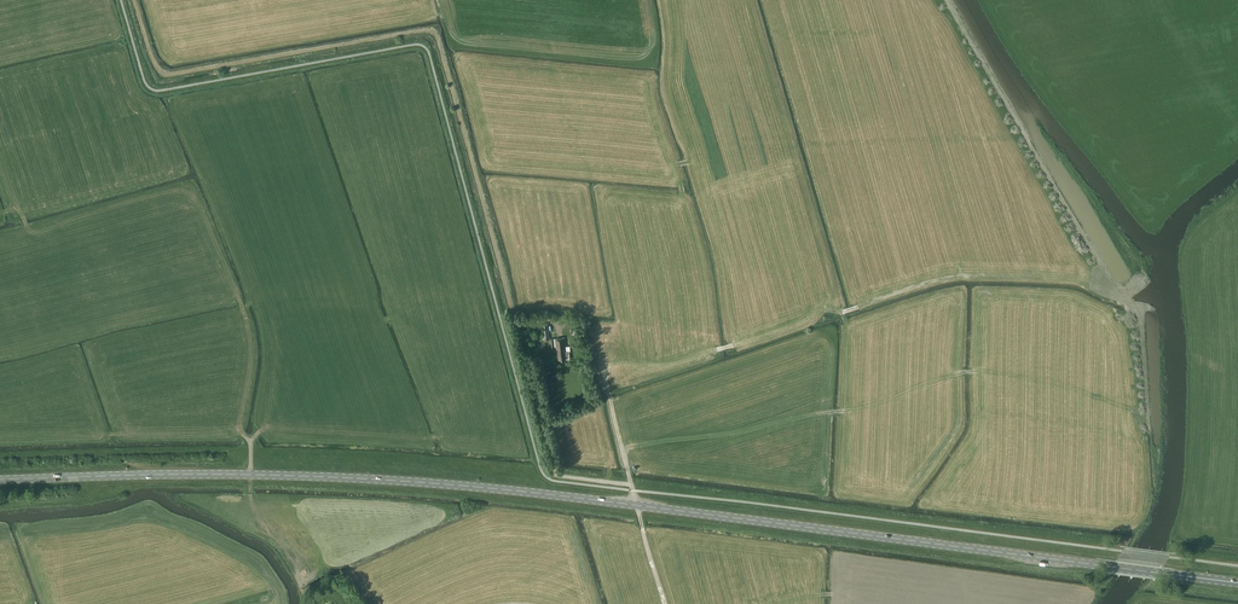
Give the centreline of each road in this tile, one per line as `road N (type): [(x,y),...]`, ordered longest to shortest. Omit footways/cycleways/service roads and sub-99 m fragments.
road 1 (track): [(553,461),(435,33),(167,74),(153,60),(134,0)]
road 2 (primary): [(0,479),(337,477),(636,505)]
road 3 (primary): [(636,505),(1237,583)]

